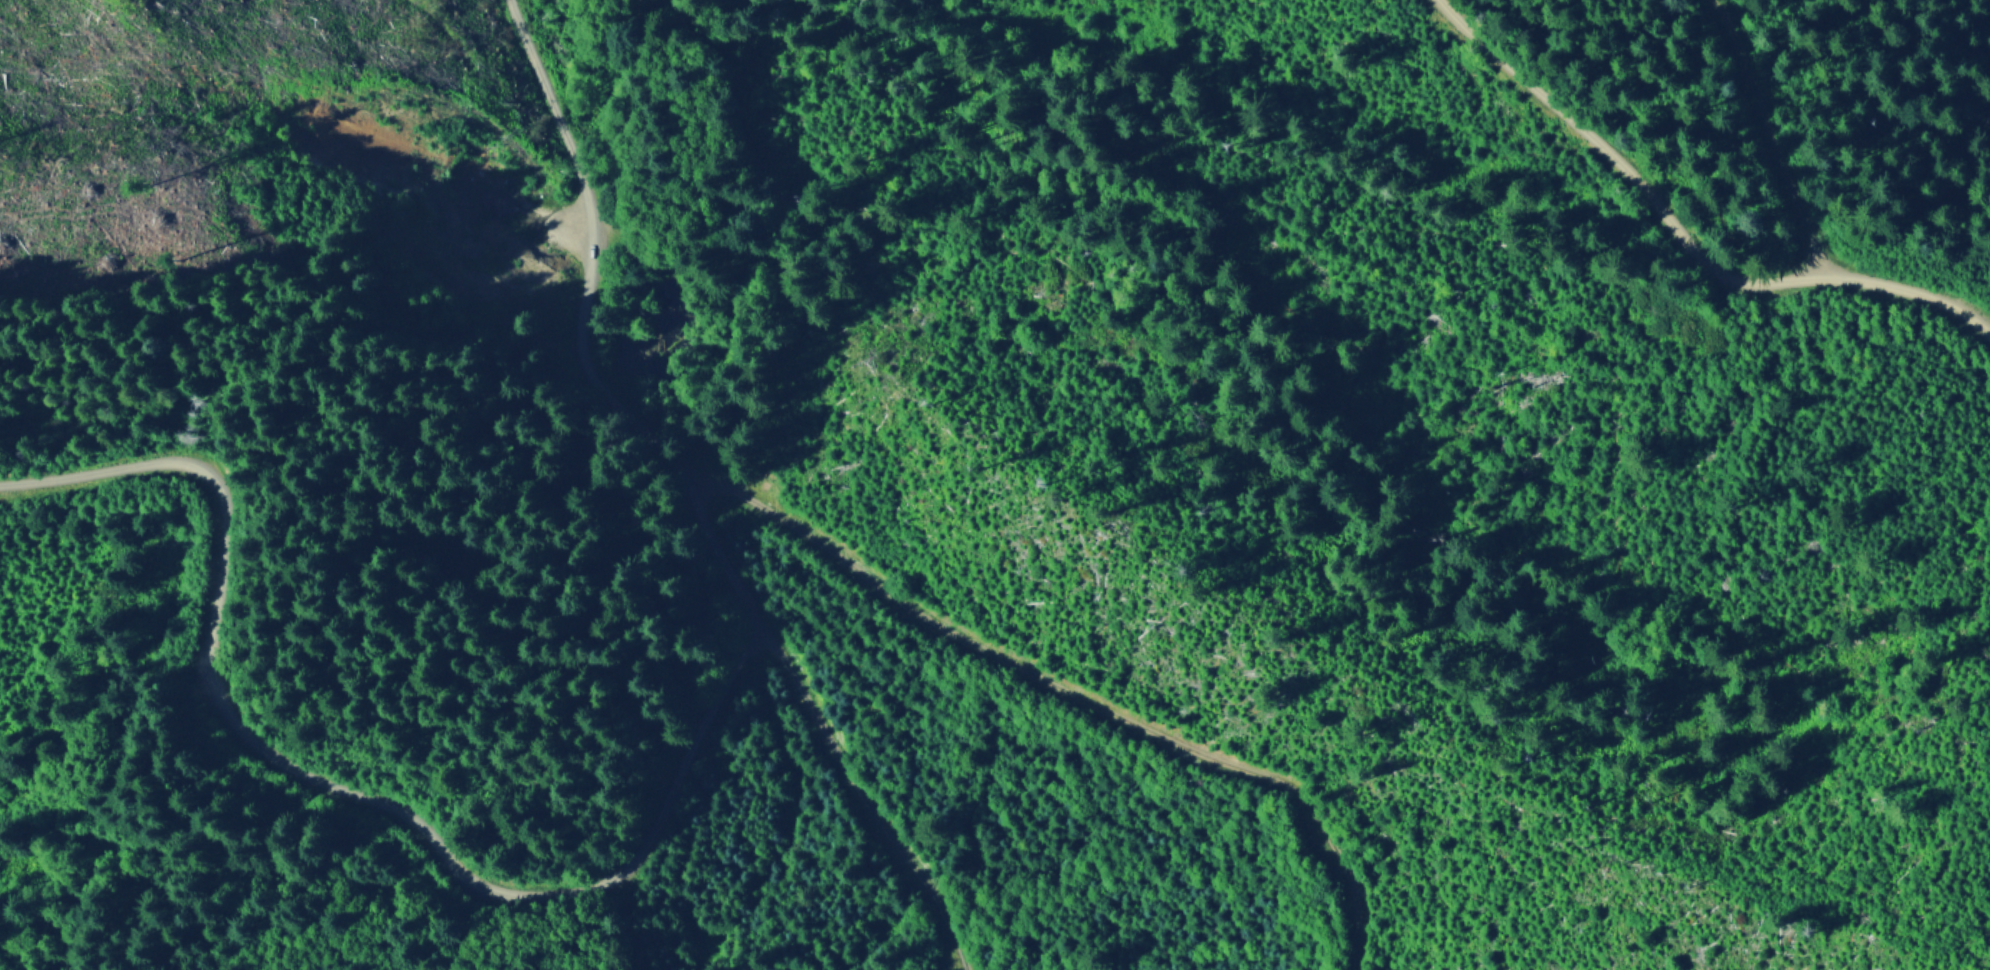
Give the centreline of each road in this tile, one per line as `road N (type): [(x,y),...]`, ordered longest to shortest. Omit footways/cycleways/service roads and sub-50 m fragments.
road 1 (track): [(759,621),(641,858),(580,896),(505,907),(445,887),(378,837),(251,775),(220,745),(193,677),(227,539),(223,502),(208,483),(0,493)]
road 2 (track): [(544,0),(569,124),(600,220),(603,265),(582,337),(588,368),(759,621)]
road 3 (track): [(1989,336),(1957,306),(1914,290),(1840,276),(1755,284),(1704,268),(1629,172),(1529,92),(1440,0)]
road 4 (track): [(978,969),(964,923),(861,732),(759,621)]

